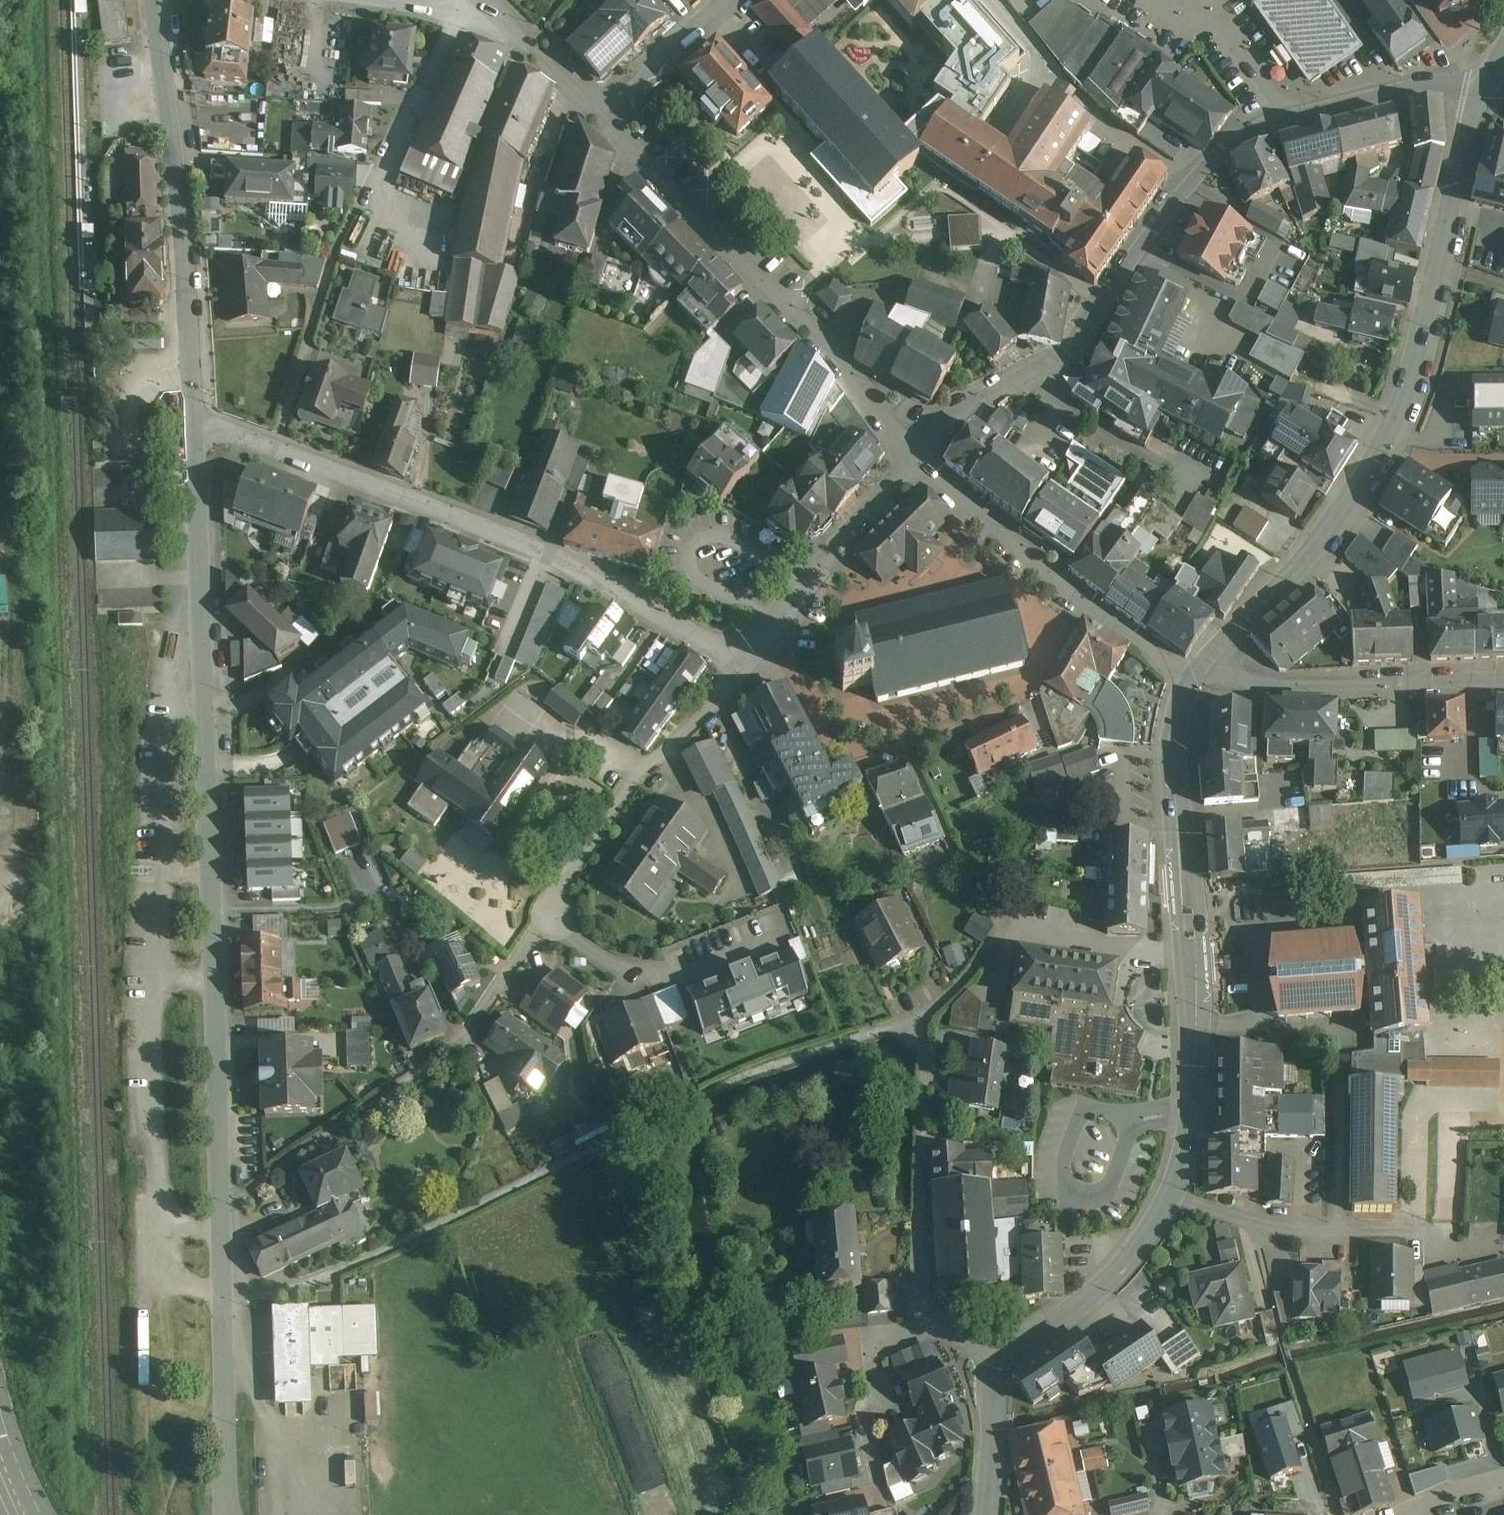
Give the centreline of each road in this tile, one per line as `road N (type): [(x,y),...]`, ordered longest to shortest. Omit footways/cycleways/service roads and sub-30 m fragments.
road 1 (residential): [(193,417),(229,1514)]
road 2 (secondary): [(1001,1367),(1098,1292),(1137,1250),(1181,1175),(1194,1107),(1196,1031),(1174,749),(1195,679)]
road 3 (secondary): [(1213,657),(1312,551),(1392,434),(1415,374),(1459,170),(1487,85)]
road 4 (residential): [(918,465),(856,383),(608,116)]
road 5 (residential): [(1227,147),(1141,245),(1072,350),(967,409),(918,465)]
road 6 (residential): [(153,0),(181,219),(193,417)]
road 7 (residential): [(193,417),(545,552)]
road 8 (residential): [(918,465),(1085,604),(1195,679)]
road 9 (residential): [(743,666),(641,772),(547,913)]
road 10 (residential): [(923,1017),(920,1320)]
road 11 (residential): [(1213,657),(1262,685),(1503,680)]
road 12 (residential): [(1487,85),(1414,88),(1280,124),(1227,147)]
road 13 (residential): [(918,465),(743,666)]
road 14 (residential): [(545,552),(743,666)]
road 15 (residential): [(920,1320),(870,1346),(879,1393),(864,1420),(876,1479)]
road 16 (residential): [(608,116),(733,0)]
road 17 (residential): [(608,116),(488,0)]
road 18 (secondary): [(987,1514),(1001,1367)]
road 19 (residential): [(547,913),(470,1029)]

